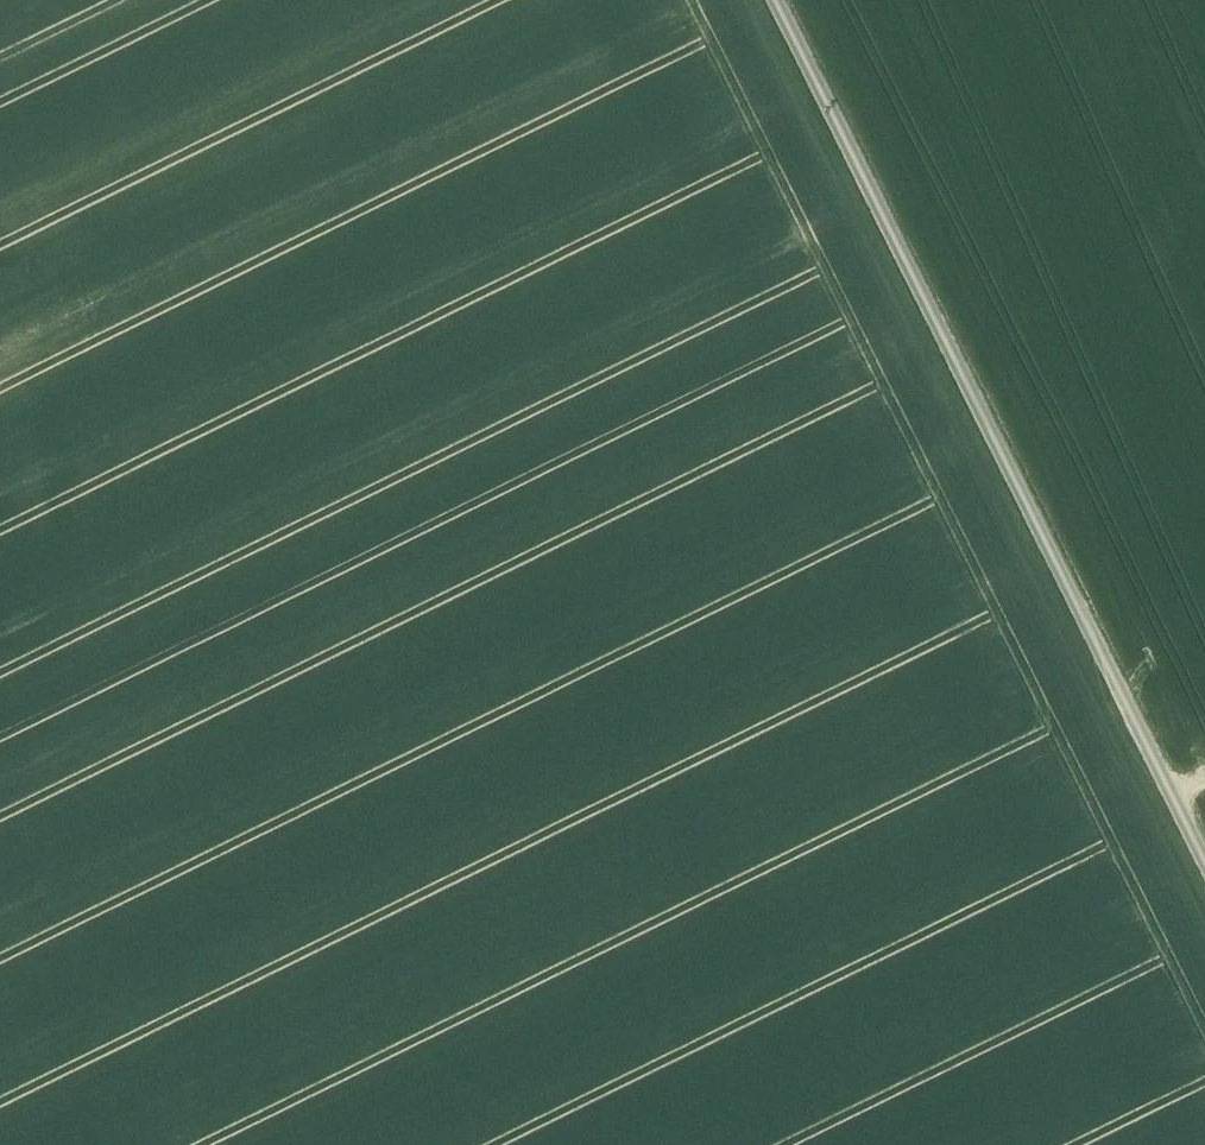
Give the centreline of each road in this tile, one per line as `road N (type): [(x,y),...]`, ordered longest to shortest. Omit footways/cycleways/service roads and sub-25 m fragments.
road 1 (track): [(775,0),(1204,836)]

